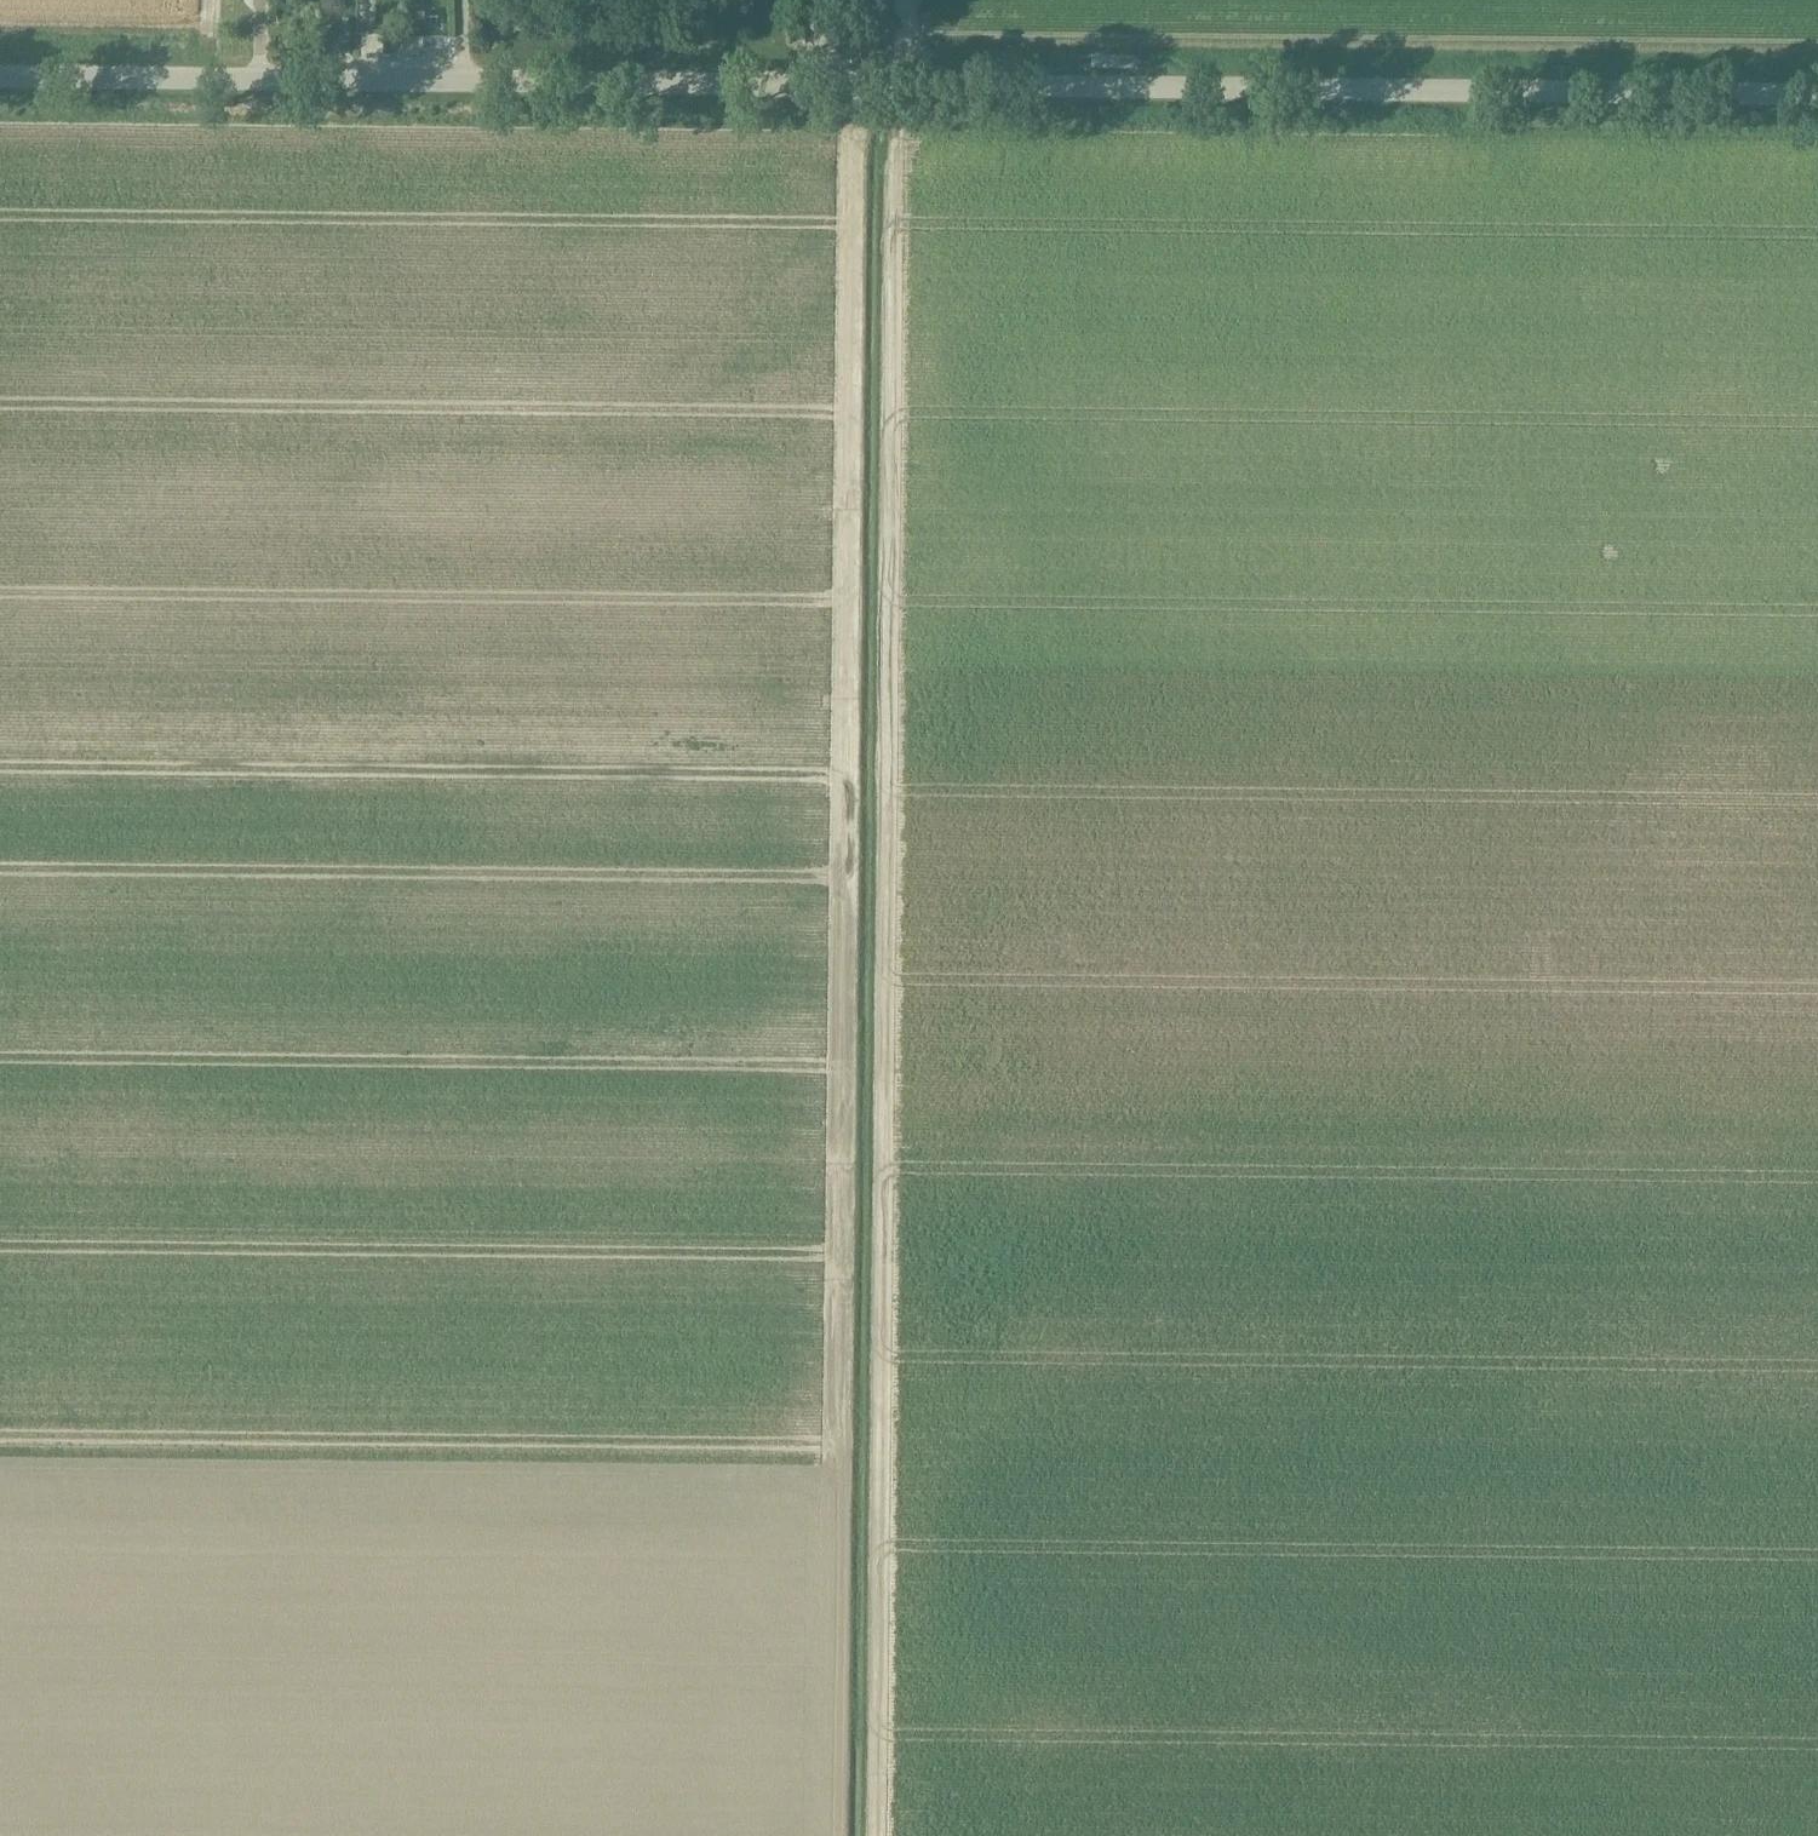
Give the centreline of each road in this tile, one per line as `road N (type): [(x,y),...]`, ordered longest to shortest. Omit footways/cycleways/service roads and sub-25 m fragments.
road 1 (unclassified): [(1817,94),(0,75)]

